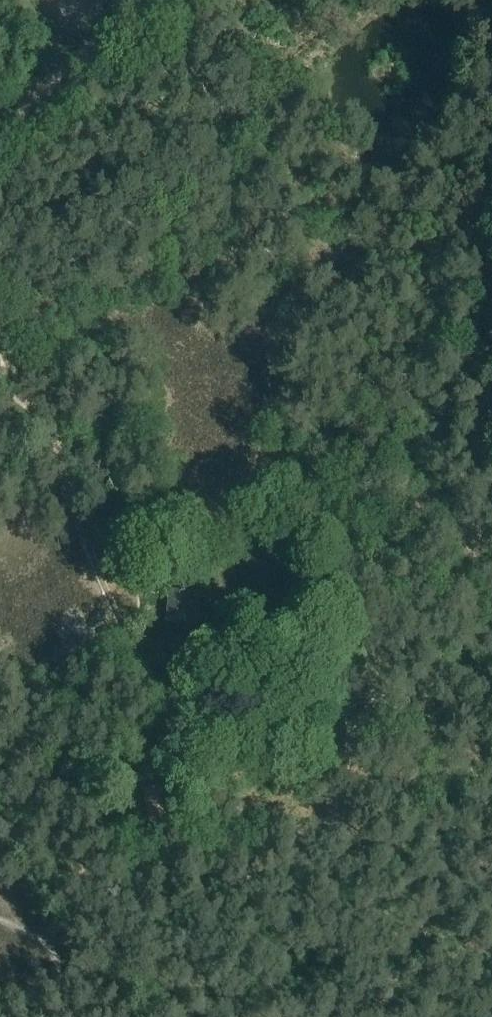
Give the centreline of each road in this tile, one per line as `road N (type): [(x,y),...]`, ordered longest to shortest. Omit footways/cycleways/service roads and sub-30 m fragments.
road 1 (track): [(0,346),(43,414),(75,520),(148,680),(174,715),(164,759),(192,803),(236,837),(279,846),(307,833),(338,780),(344,735),(364,703),(491,589)]
road 2 (track): [(0,117),(142,0)]
road 3 (track): [(174,715),(287,737),(344,735)]

